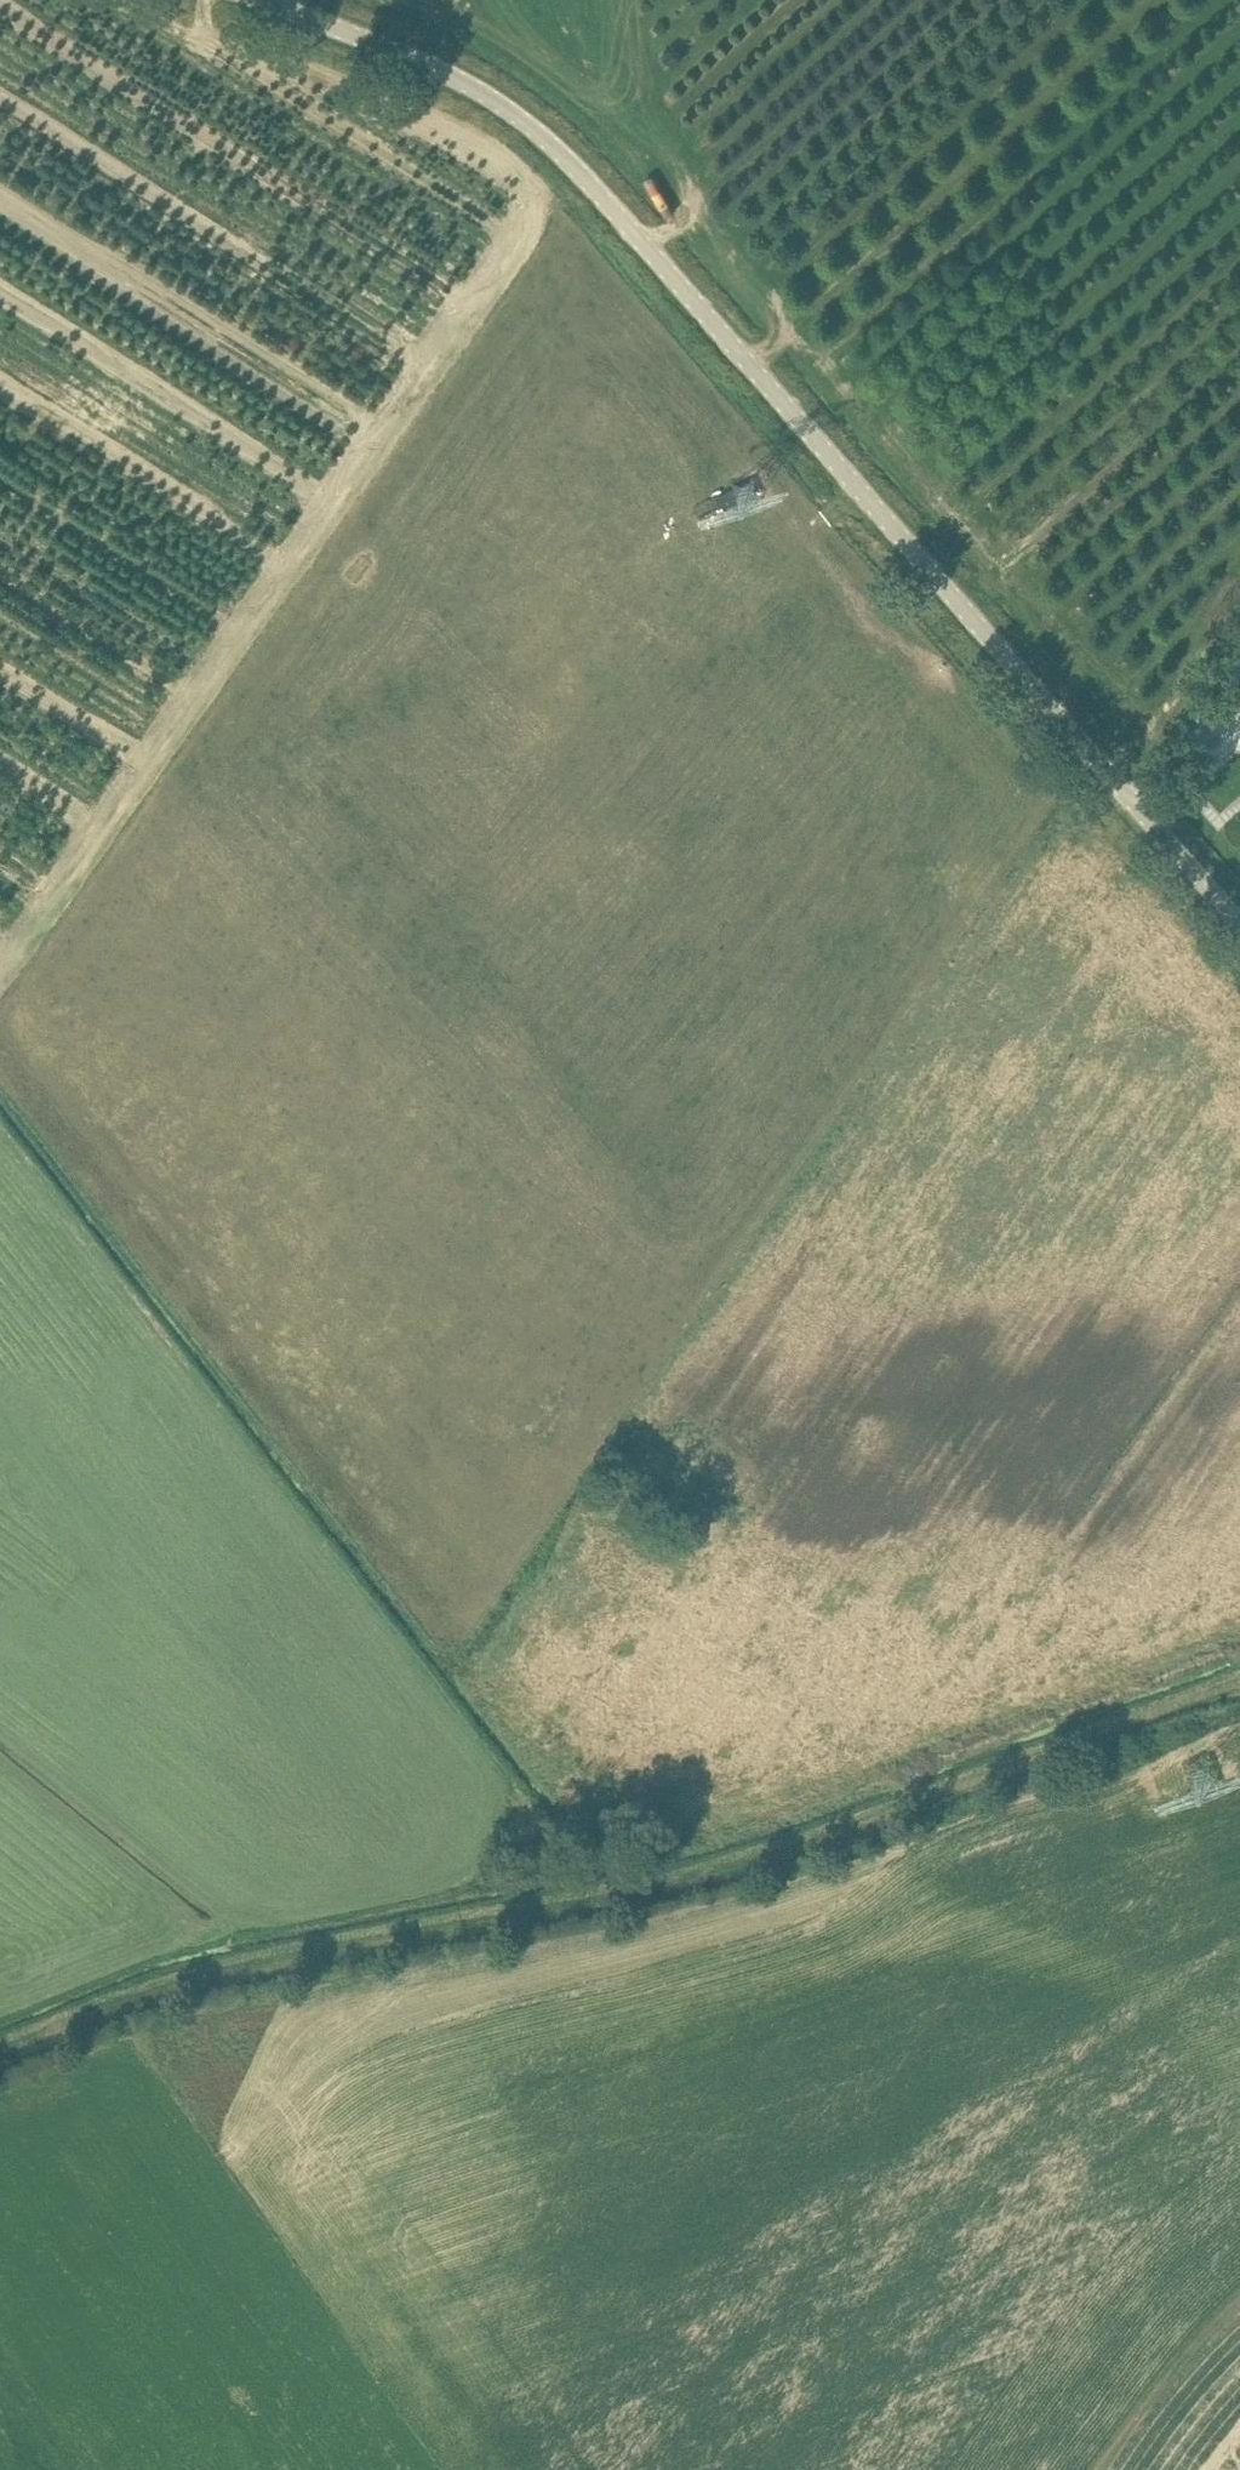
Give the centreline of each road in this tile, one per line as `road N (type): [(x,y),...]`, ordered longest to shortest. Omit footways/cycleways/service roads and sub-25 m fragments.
road 1 (unclassified): [(1239,923),(524,120),(412,60),(262,0)]
road 2 (track): [(1102,2469),(1181,2357),(1239,2301)]

